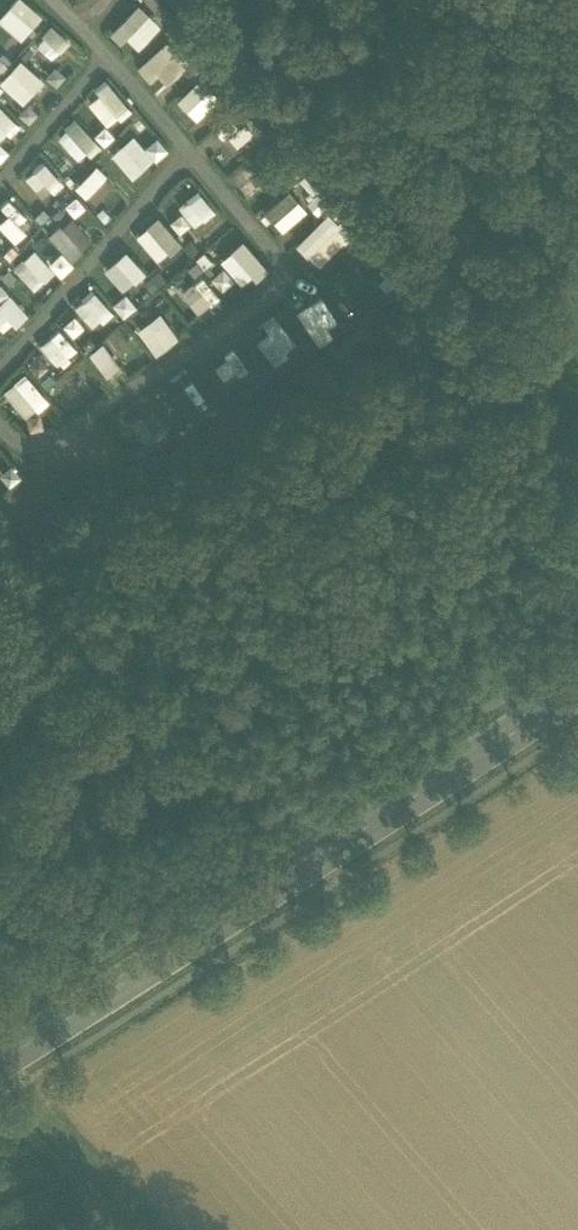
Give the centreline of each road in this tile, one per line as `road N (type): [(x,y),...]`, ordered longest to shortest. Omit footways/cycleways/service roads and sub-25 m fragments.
road 1 (secondary): [(577,690),(0,1061)]

